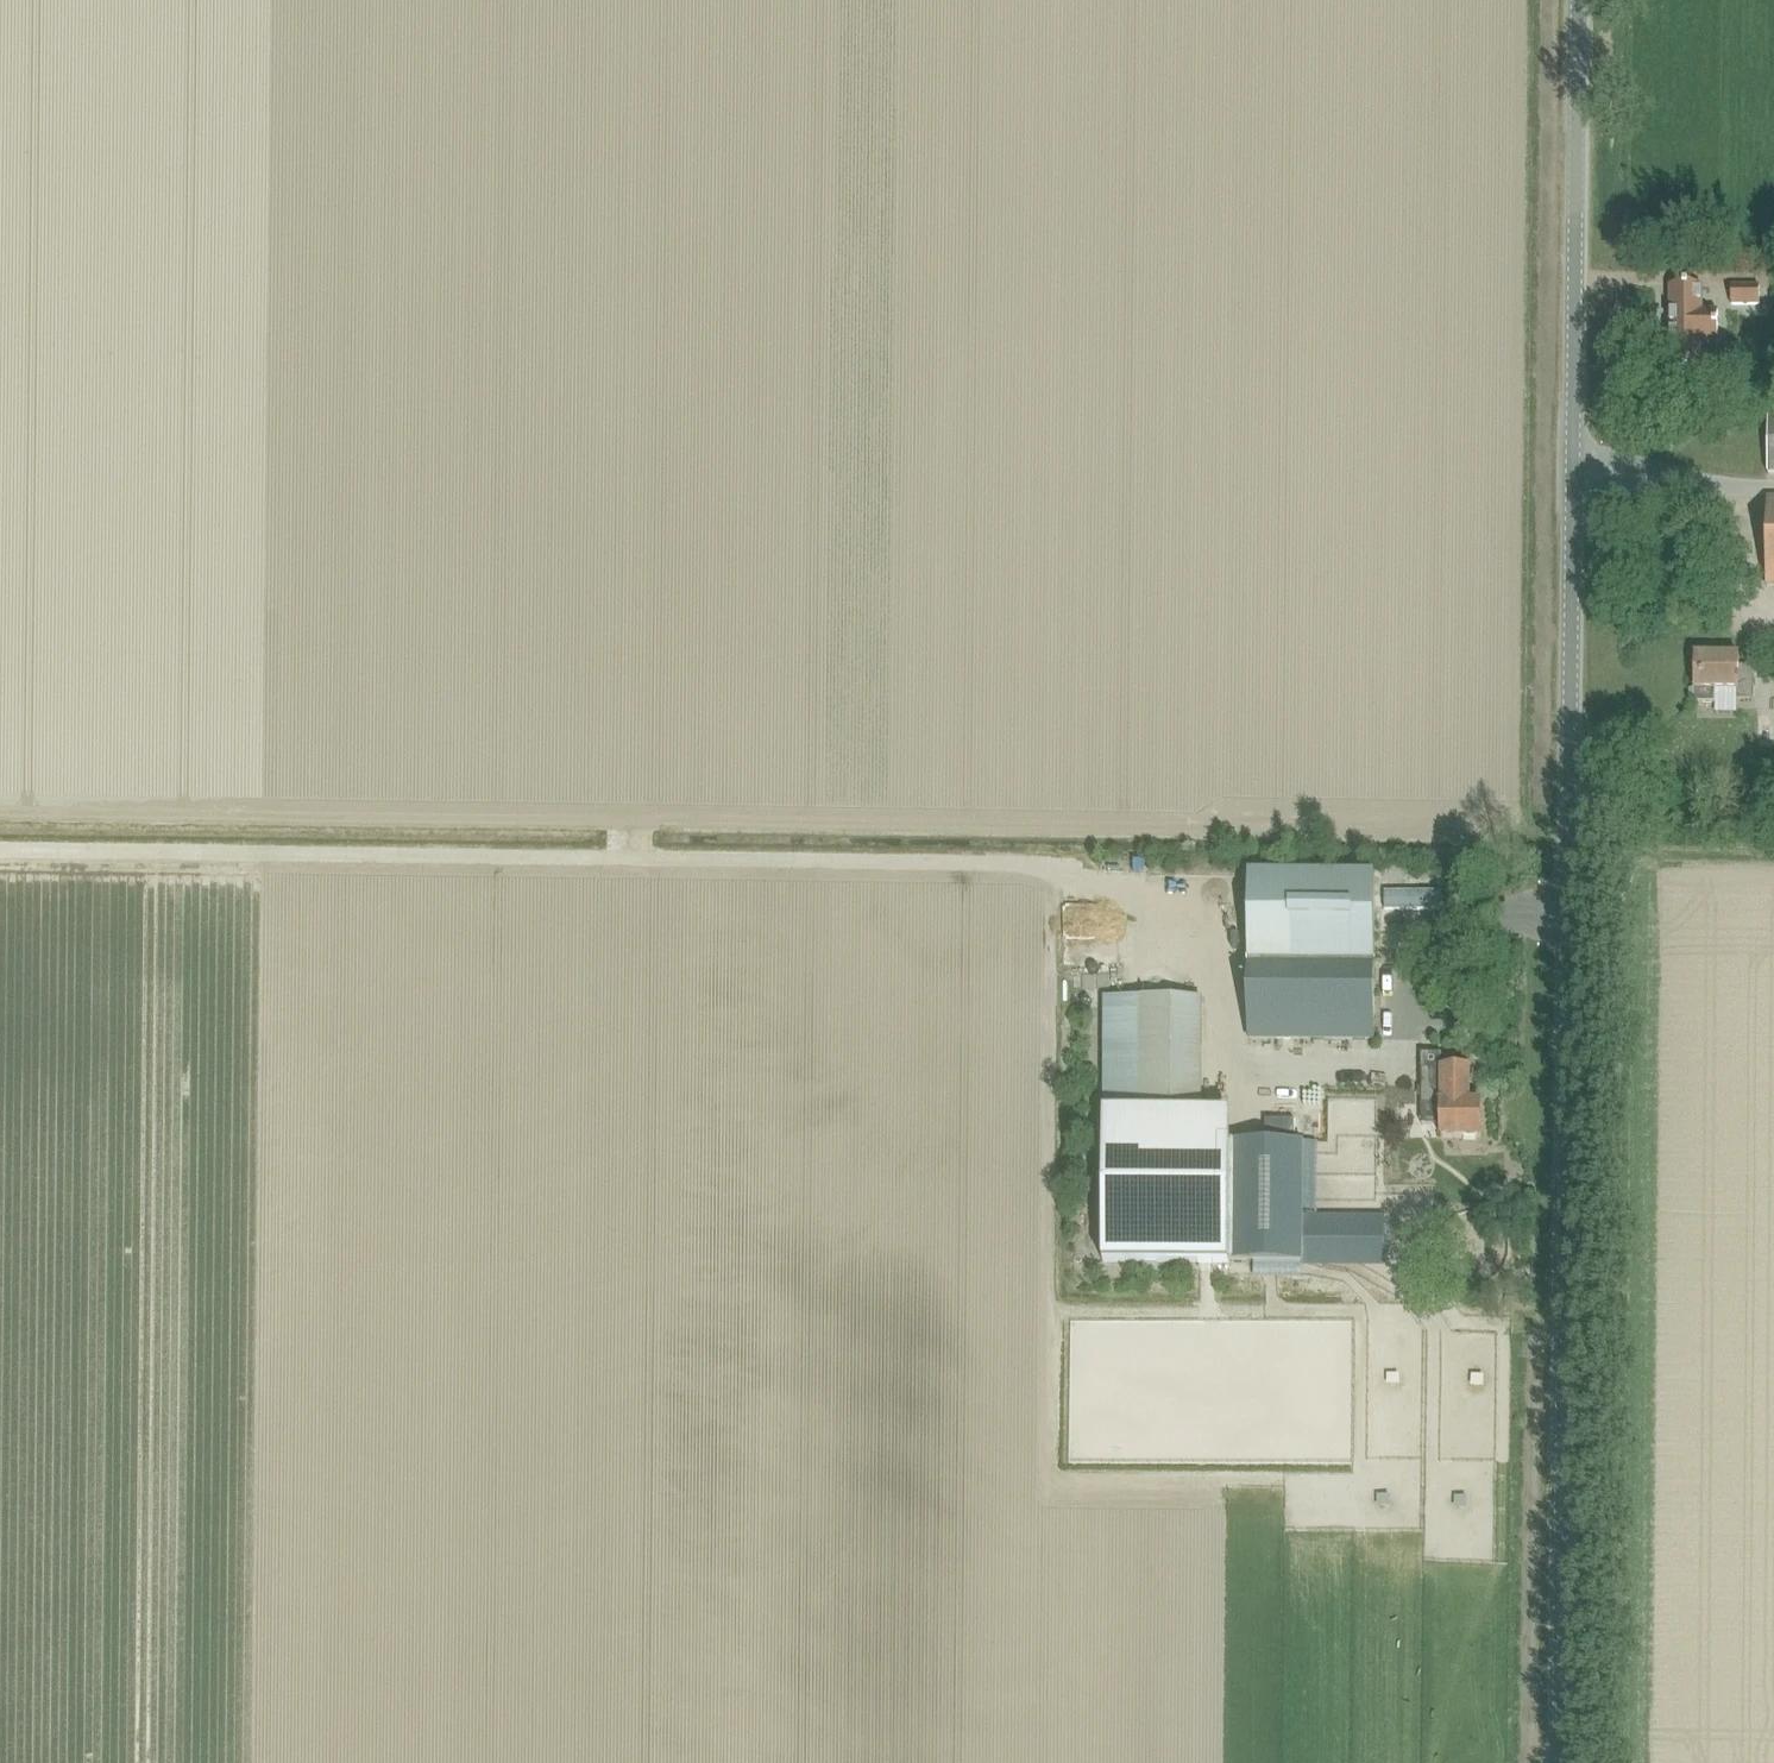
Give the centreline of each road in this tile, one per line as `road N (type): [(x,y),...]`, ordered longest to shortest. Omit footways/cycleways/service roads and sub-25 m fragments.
road 1 (unclassified): [(1557,1762),(1577,0)]

